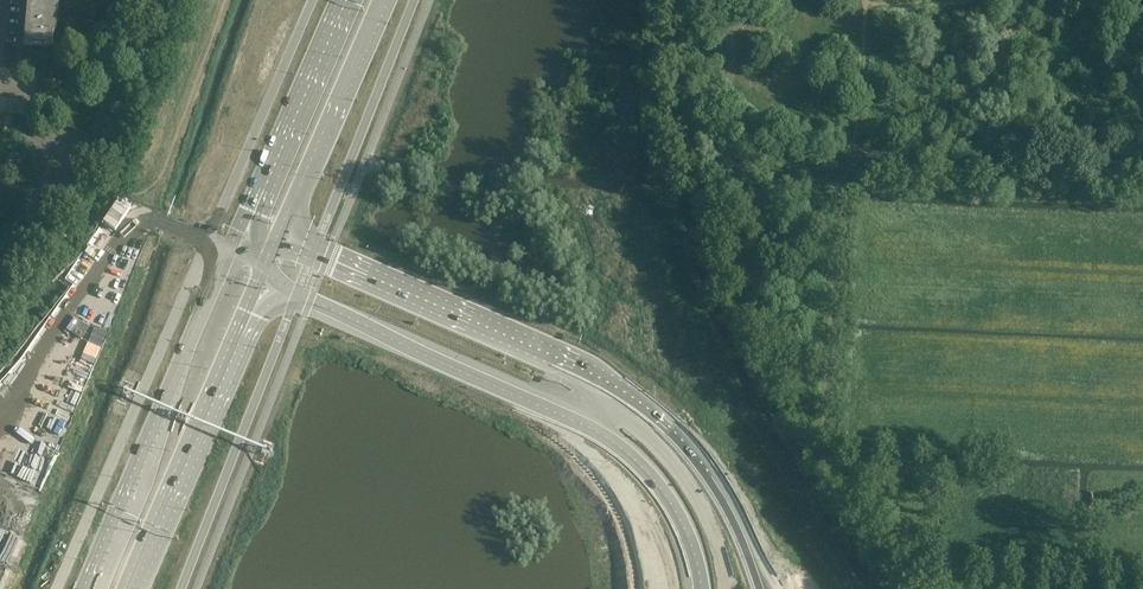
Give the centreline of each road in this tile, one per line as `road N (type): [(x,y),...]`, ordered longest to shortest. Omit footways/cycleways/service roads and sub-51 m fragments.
road 1 (motorway): [(781,588),(713,477),(638,400),(576,365),(281,237)]
road 2 (motorway): [(285,290),(574,426),(637,495),(665,588)]
road 3 (primary): [(229,248),(86,588)]
road 4 (primary): [(126,588),(245,311)]
road 5 (secondary): [(341,0),(229,248)]
road 6 (secondary): [(281,237),(384,0)]

